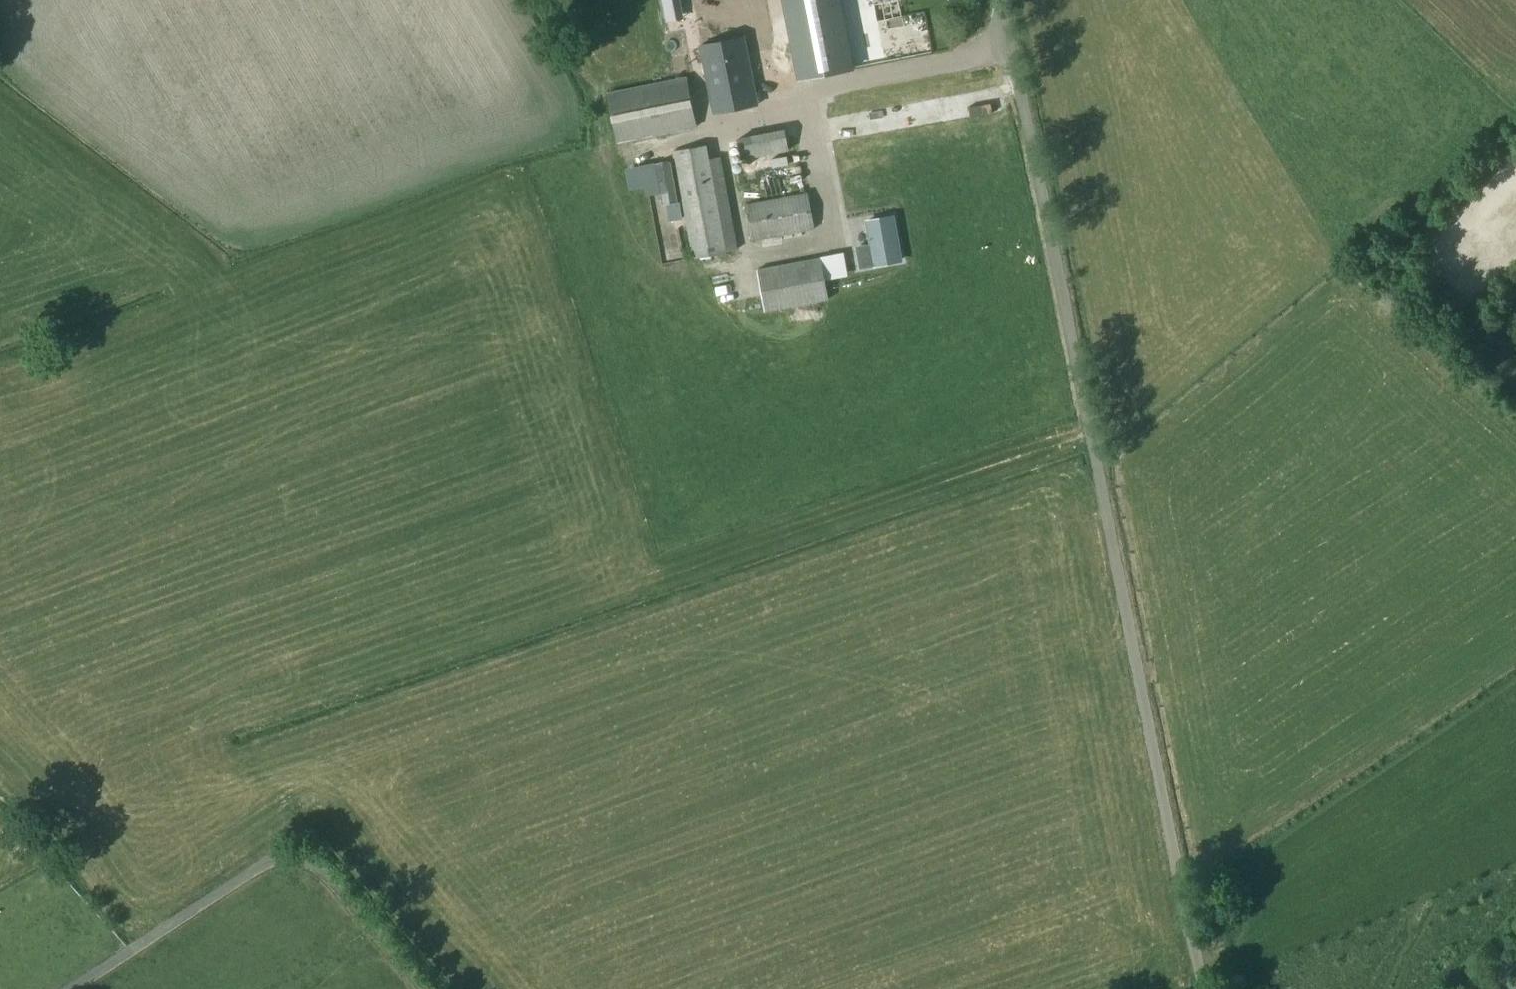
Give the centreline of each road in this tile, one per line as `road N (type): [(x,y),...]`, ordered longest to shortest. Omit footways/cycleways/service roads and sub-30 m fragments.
road 1 (unclassified): [(997,0),(1203,988)]
road 2 (unclassified): [(424,988),(296,857),(269,858),(73,988)]

